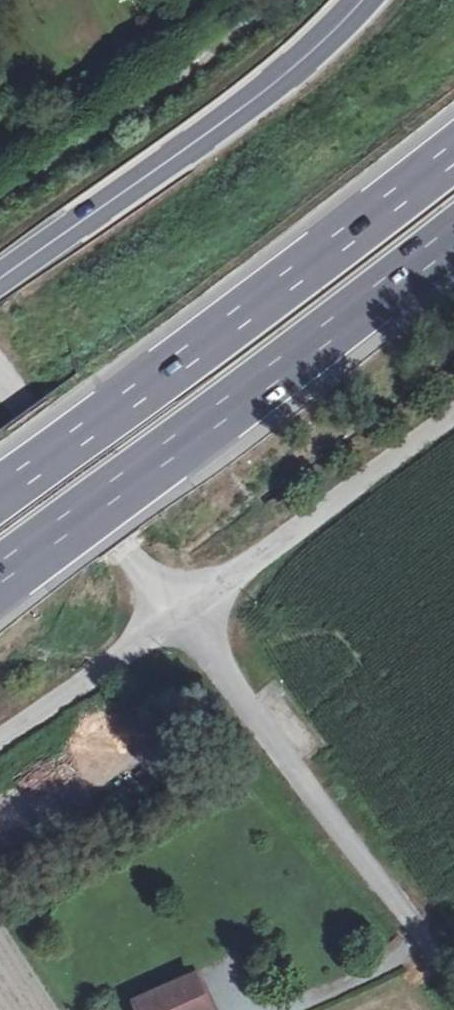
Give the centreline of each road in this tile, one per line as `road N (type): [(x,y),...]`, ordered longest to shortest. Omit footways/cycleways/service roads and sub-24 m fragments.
road 1 (motorway): [(0,575),(453,236)]
road 2 (motorway): [(453,154),(0,493)]
road 3 (unclassified): [(175,616),(453,989)]
road 4 (secondary): [(0,277),(270,88),(363,0)]
road 5 (unclassified): [(453,415),(175,616)]
road 6 (residential): [(0,379),(175,616)]
road 7 (unclassified): [(175,616),(0,738)]

